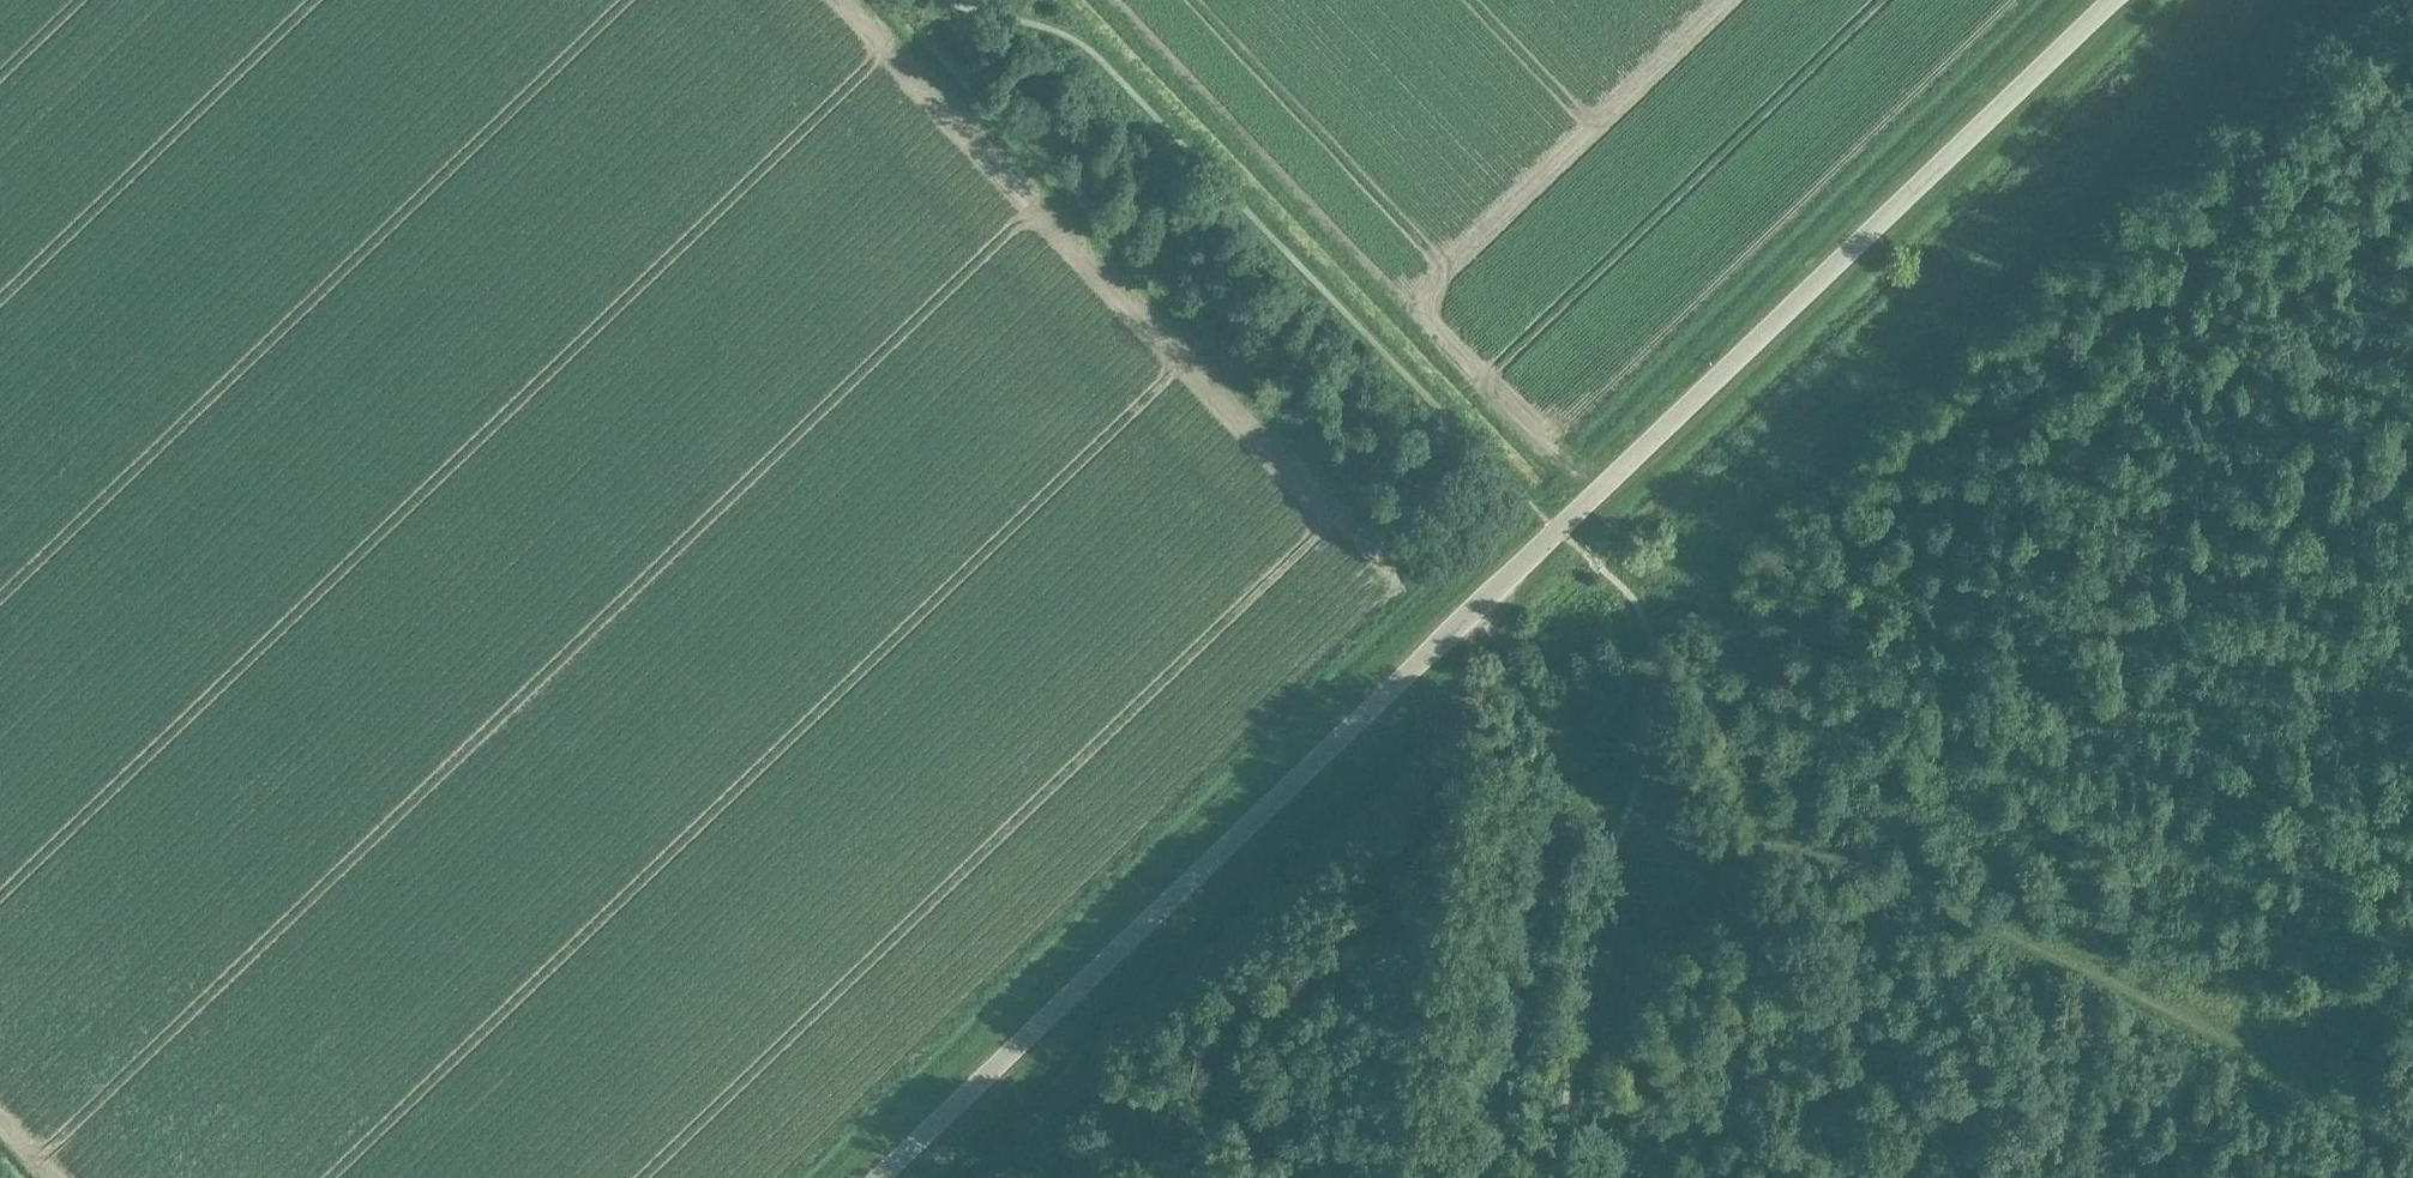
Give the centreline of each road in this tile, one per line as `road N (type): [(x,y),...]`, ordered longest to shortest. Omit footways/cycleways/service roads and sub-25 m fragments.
road 1 (tertiary): [(880,1177),(2113,0)]
road 2 (track): [(2412,1127),(1879,880),(1771,848),(1667,849),(1619,835),(1598,819),(1525,674),(1474,611)]

